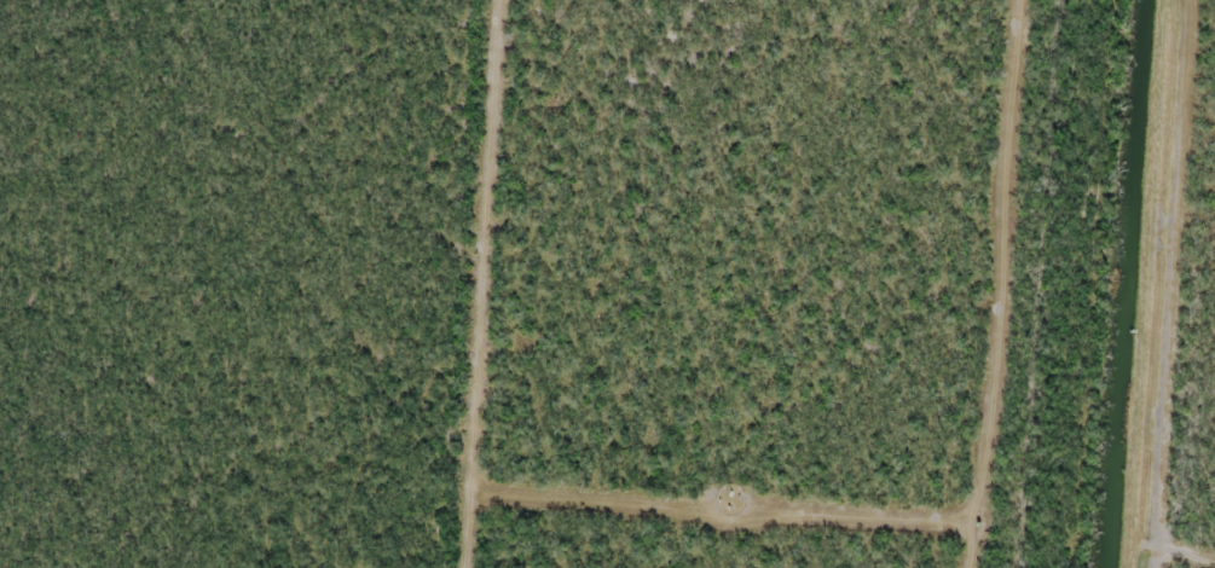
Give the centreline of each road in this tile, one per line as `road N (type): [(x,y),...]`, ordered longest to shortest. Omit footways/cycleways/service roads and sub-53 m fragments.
road 1 (residential): [(524,0),(483,567)]

